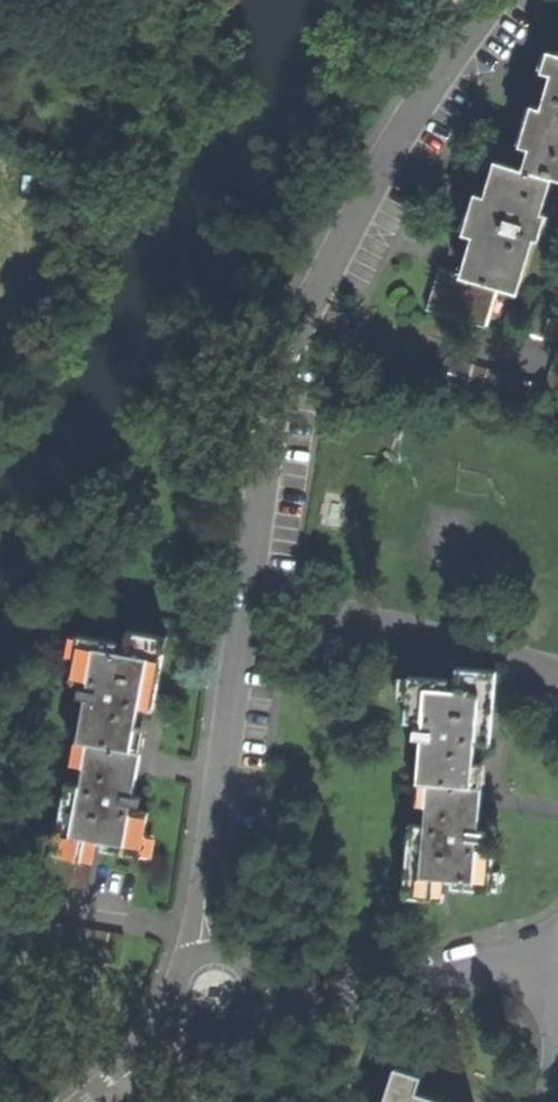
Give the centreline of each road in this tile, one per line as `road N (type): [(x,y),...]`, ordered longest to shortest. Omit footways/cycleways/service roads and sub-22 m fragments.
road 1 (residential): [(497,0),(382,171),(337,249),(293,355),(266,464),(207,878)]
road 2 (residential): [(331,997),(557,943)]

